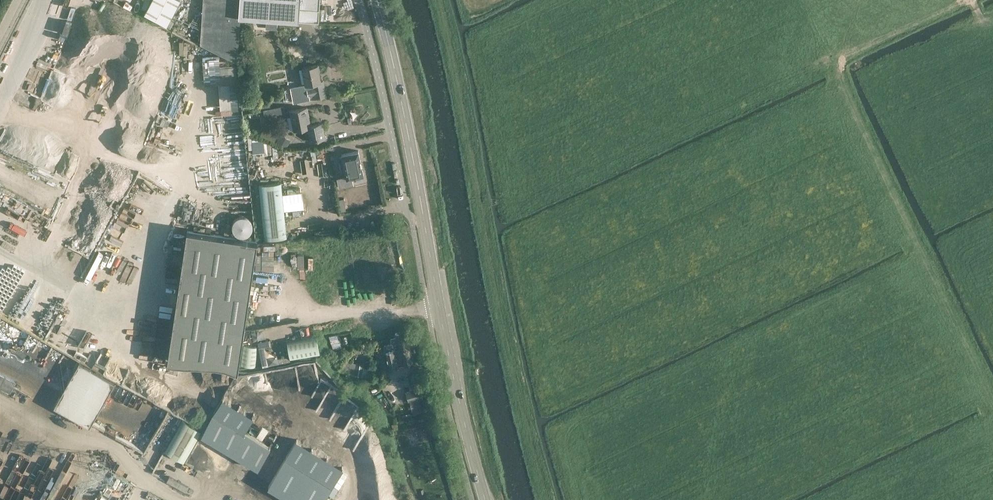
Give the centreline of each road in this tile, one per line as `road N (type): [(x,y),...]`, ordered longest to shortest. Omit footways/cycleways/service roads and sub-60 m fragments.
road 1 (primary): [(485,499),(377,0)]
road 2 (unclassified): [(359,0),(412,222)]

